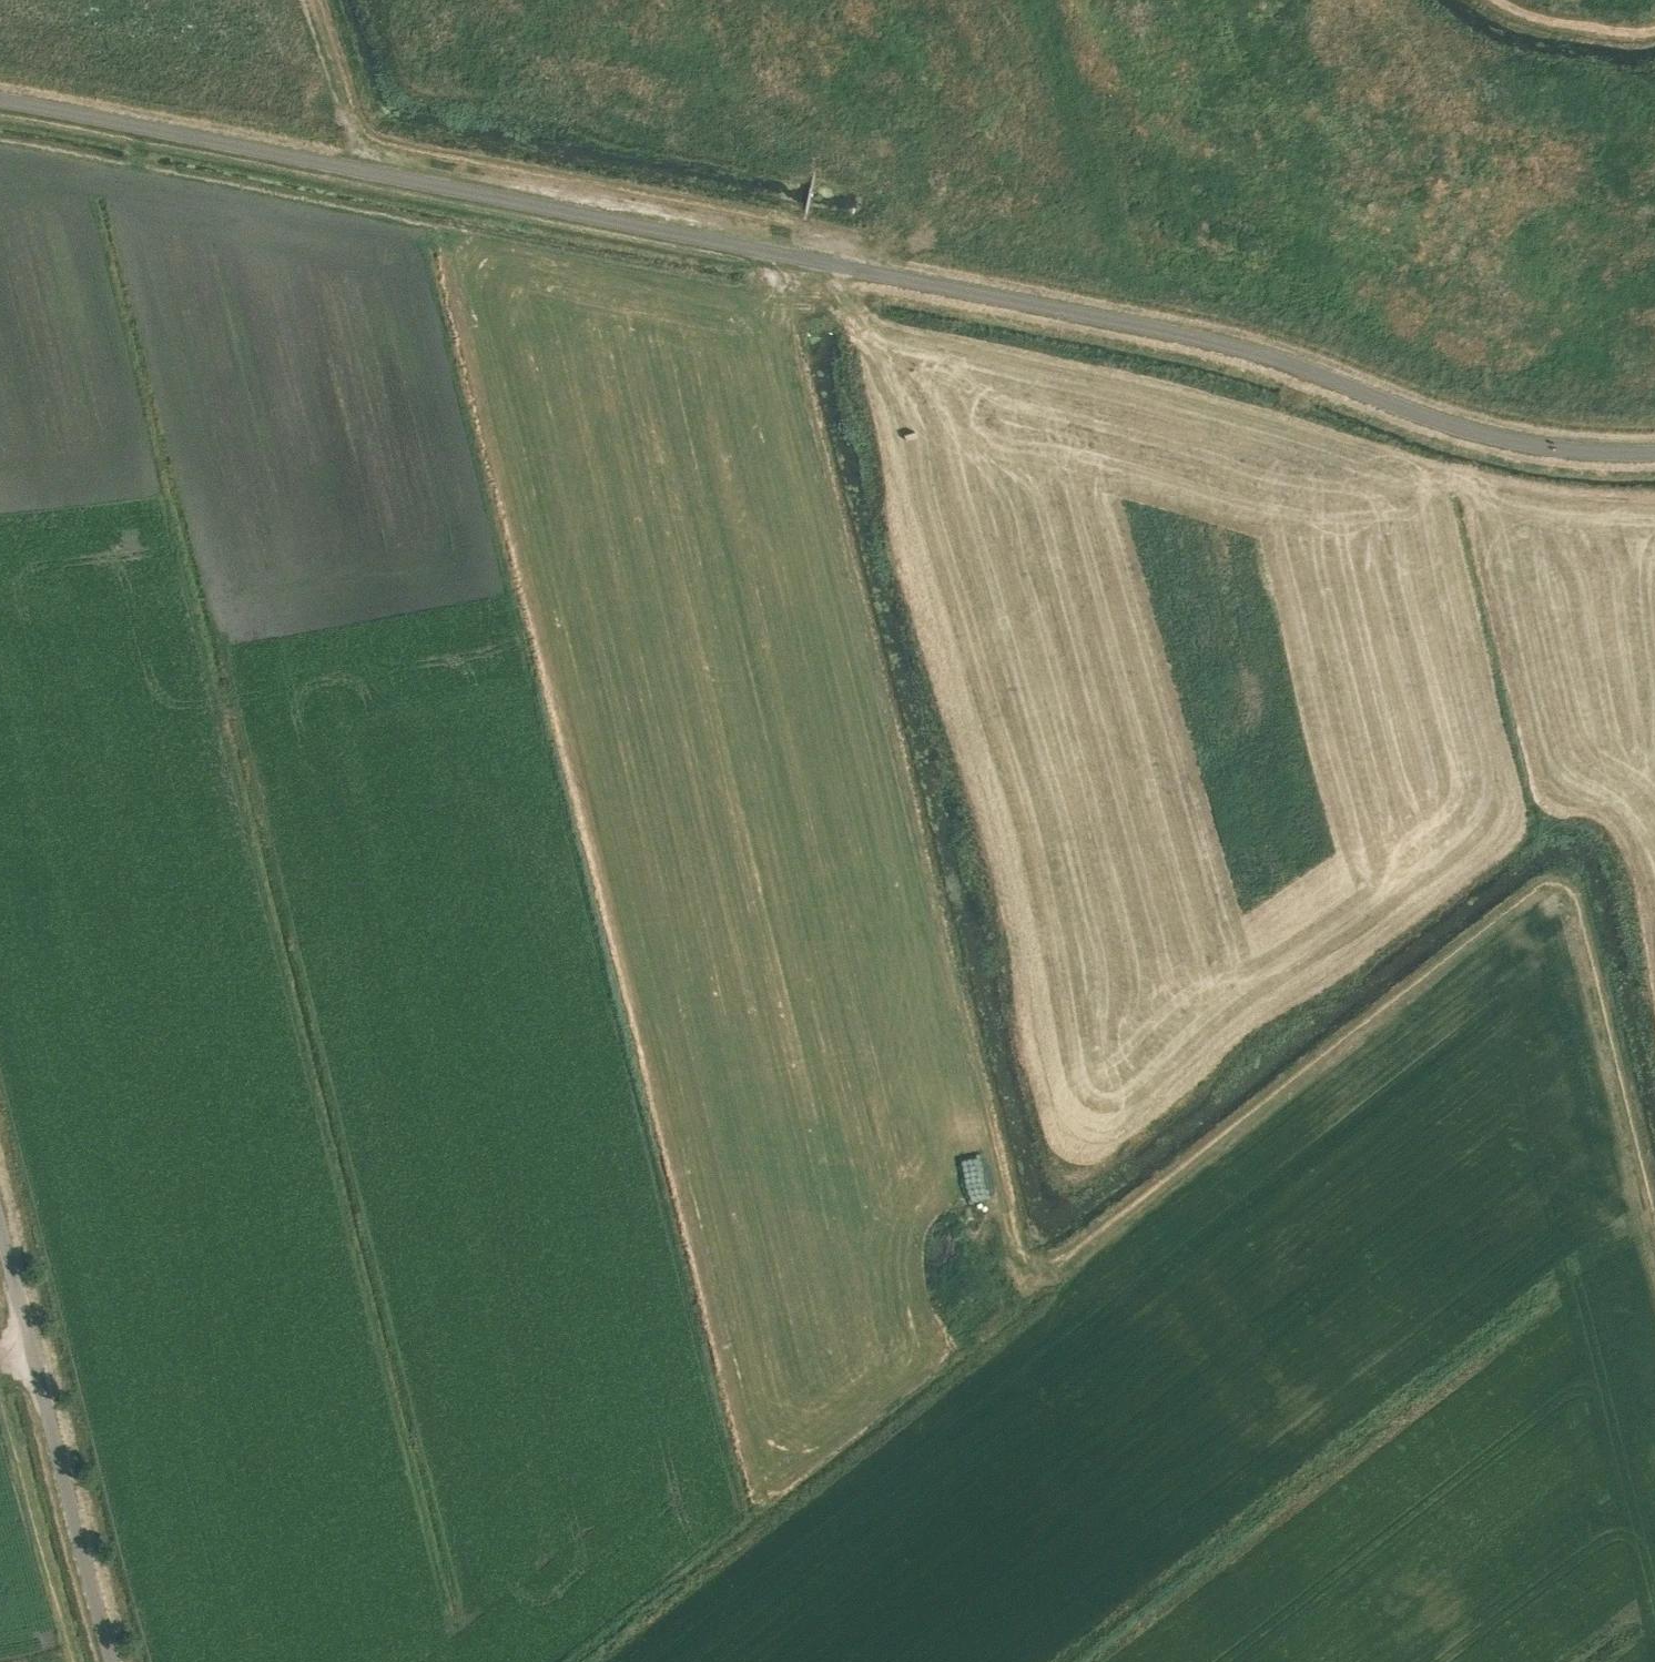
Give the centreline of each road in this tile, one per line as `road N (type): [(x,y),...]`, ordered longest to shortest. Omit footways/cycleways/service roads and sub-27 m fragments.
road 1 (unclassified): [(1654,449),(1527,443),(1186,335),(0,100)]
road 2 (unclassified): [(113,1661),(0,1223)]

